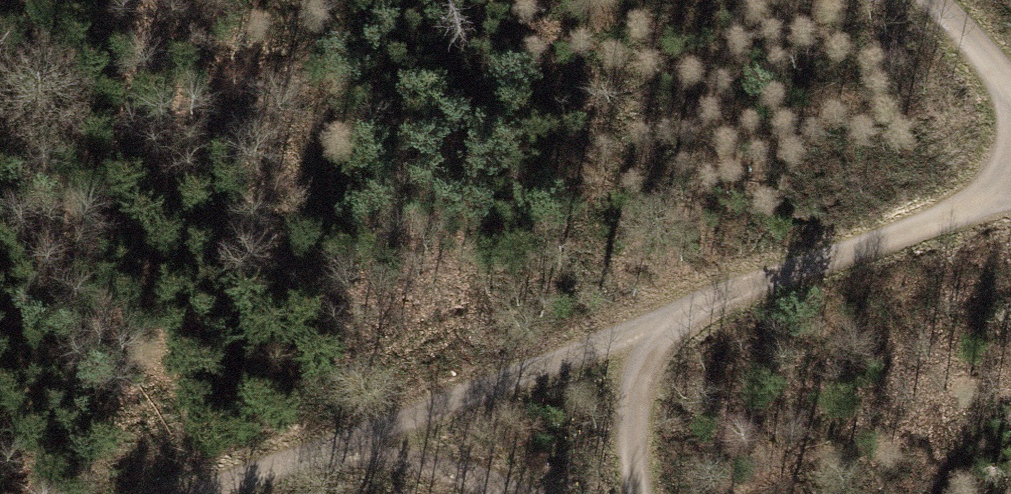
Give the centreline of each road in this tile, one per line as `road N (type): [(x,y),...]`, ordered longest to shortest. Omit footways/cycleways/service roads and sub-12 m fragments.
road 1 (track): [(1010,181),(204,493)]
road 2 (track): [(331,447),(444,465),(527,493)]
road 3 (track): [(652,326),(632,415),(641,493)]

